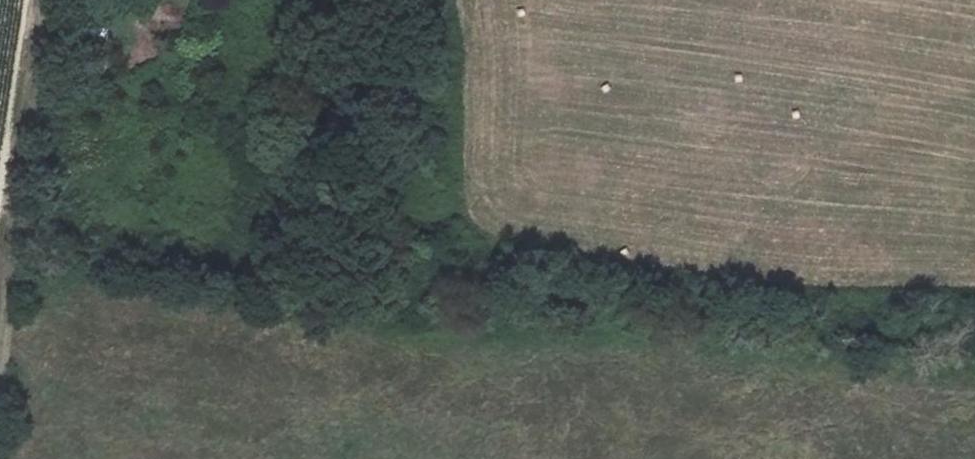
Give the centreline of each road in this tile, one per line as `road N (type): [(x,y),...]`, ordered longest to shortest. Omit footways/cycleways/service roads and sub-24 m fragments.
road 1 (track): [(0,307),(40,0)]

